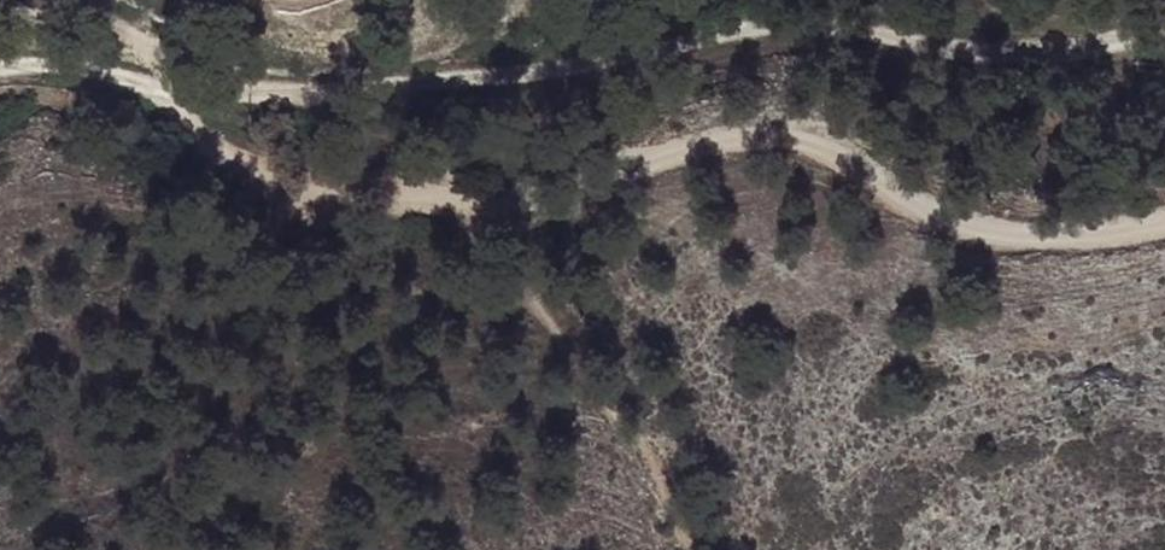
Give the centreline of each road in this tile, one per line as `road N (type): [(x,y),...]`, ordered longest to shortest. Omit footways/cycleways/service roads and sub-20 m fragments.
road 1 (residential): [(0,69),(79,63),(155,91),(375,86),(843,23),(1056,61),(1164,23)]
road 2 (track): [(1164,219),(1090,237),(991,237),(904,207),(806,132),(750,124),(571,183),(395,207),(322,206),(236,183),(155,91)]
road 3 (track): [(0,19),(53,18),(120,30),(248,90)]

